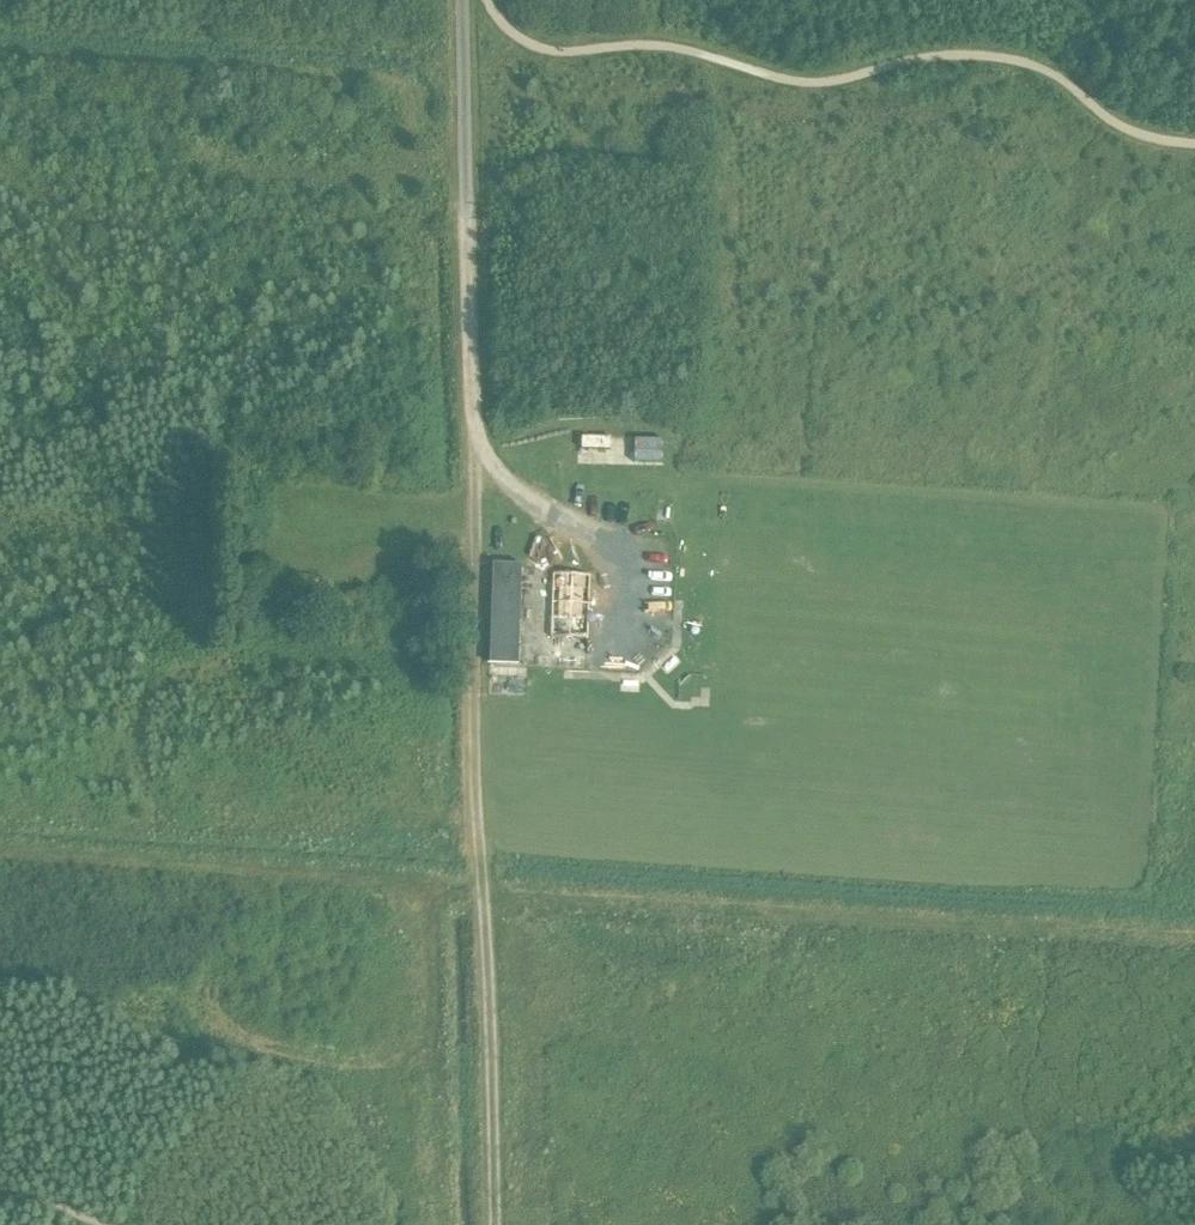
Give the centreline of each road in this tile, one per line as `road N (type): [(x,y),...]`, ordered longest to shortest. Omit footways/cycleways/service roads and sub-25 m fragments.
road 1 (track): [(1194,936),(483,893),(424,882),(0,853)]
road 2 (track): [(474,662),(493,1224)]

